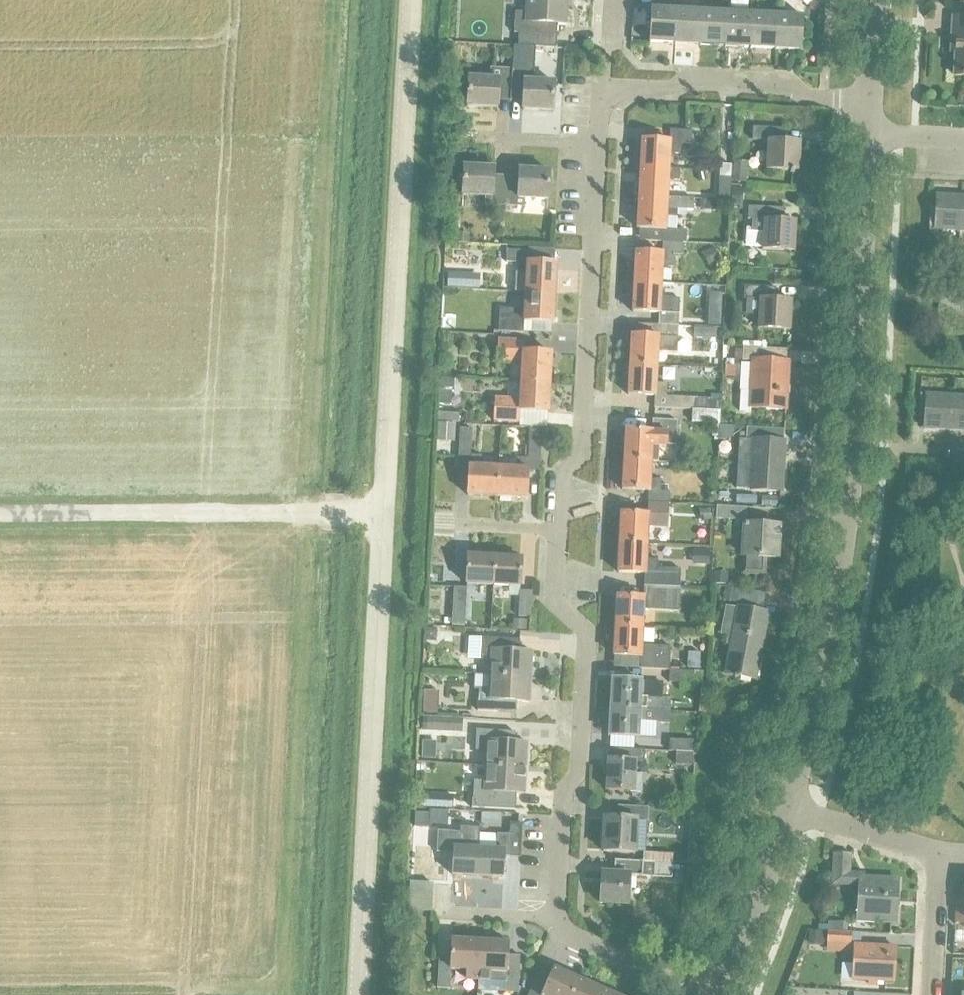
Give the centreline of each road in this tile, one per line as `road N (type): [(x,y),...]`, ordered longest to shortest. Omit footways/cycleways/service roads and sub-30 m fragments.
road 1 (unclassified): [(364,904),(411,0)]
road 2 (residential): [(785,809),(839,561),(861,138)]
road 3 (residential): [(555,920),(561,795),(582,767),(588,633),(552,601),(556,529)]
road 4 (residential): [(556,529),(559,479),(582,454),(595,145)]
road 5 (track): [(384,513),(0,515)]
road 6 (residential): [(863,100),(804,97),(783,85),(608,90)]
road 7 (residential): [(713,994),(785,809)]
road 8 (residential): [(704,994),(555,920)]
road 9 (residential): [(933,850),(785,809)]
road 10 (residential): [(929,994),(933,850)]
road 11 (residential): [(468,138),(595,145)]
road 12 (residential): [(556,529),(434,522)]

